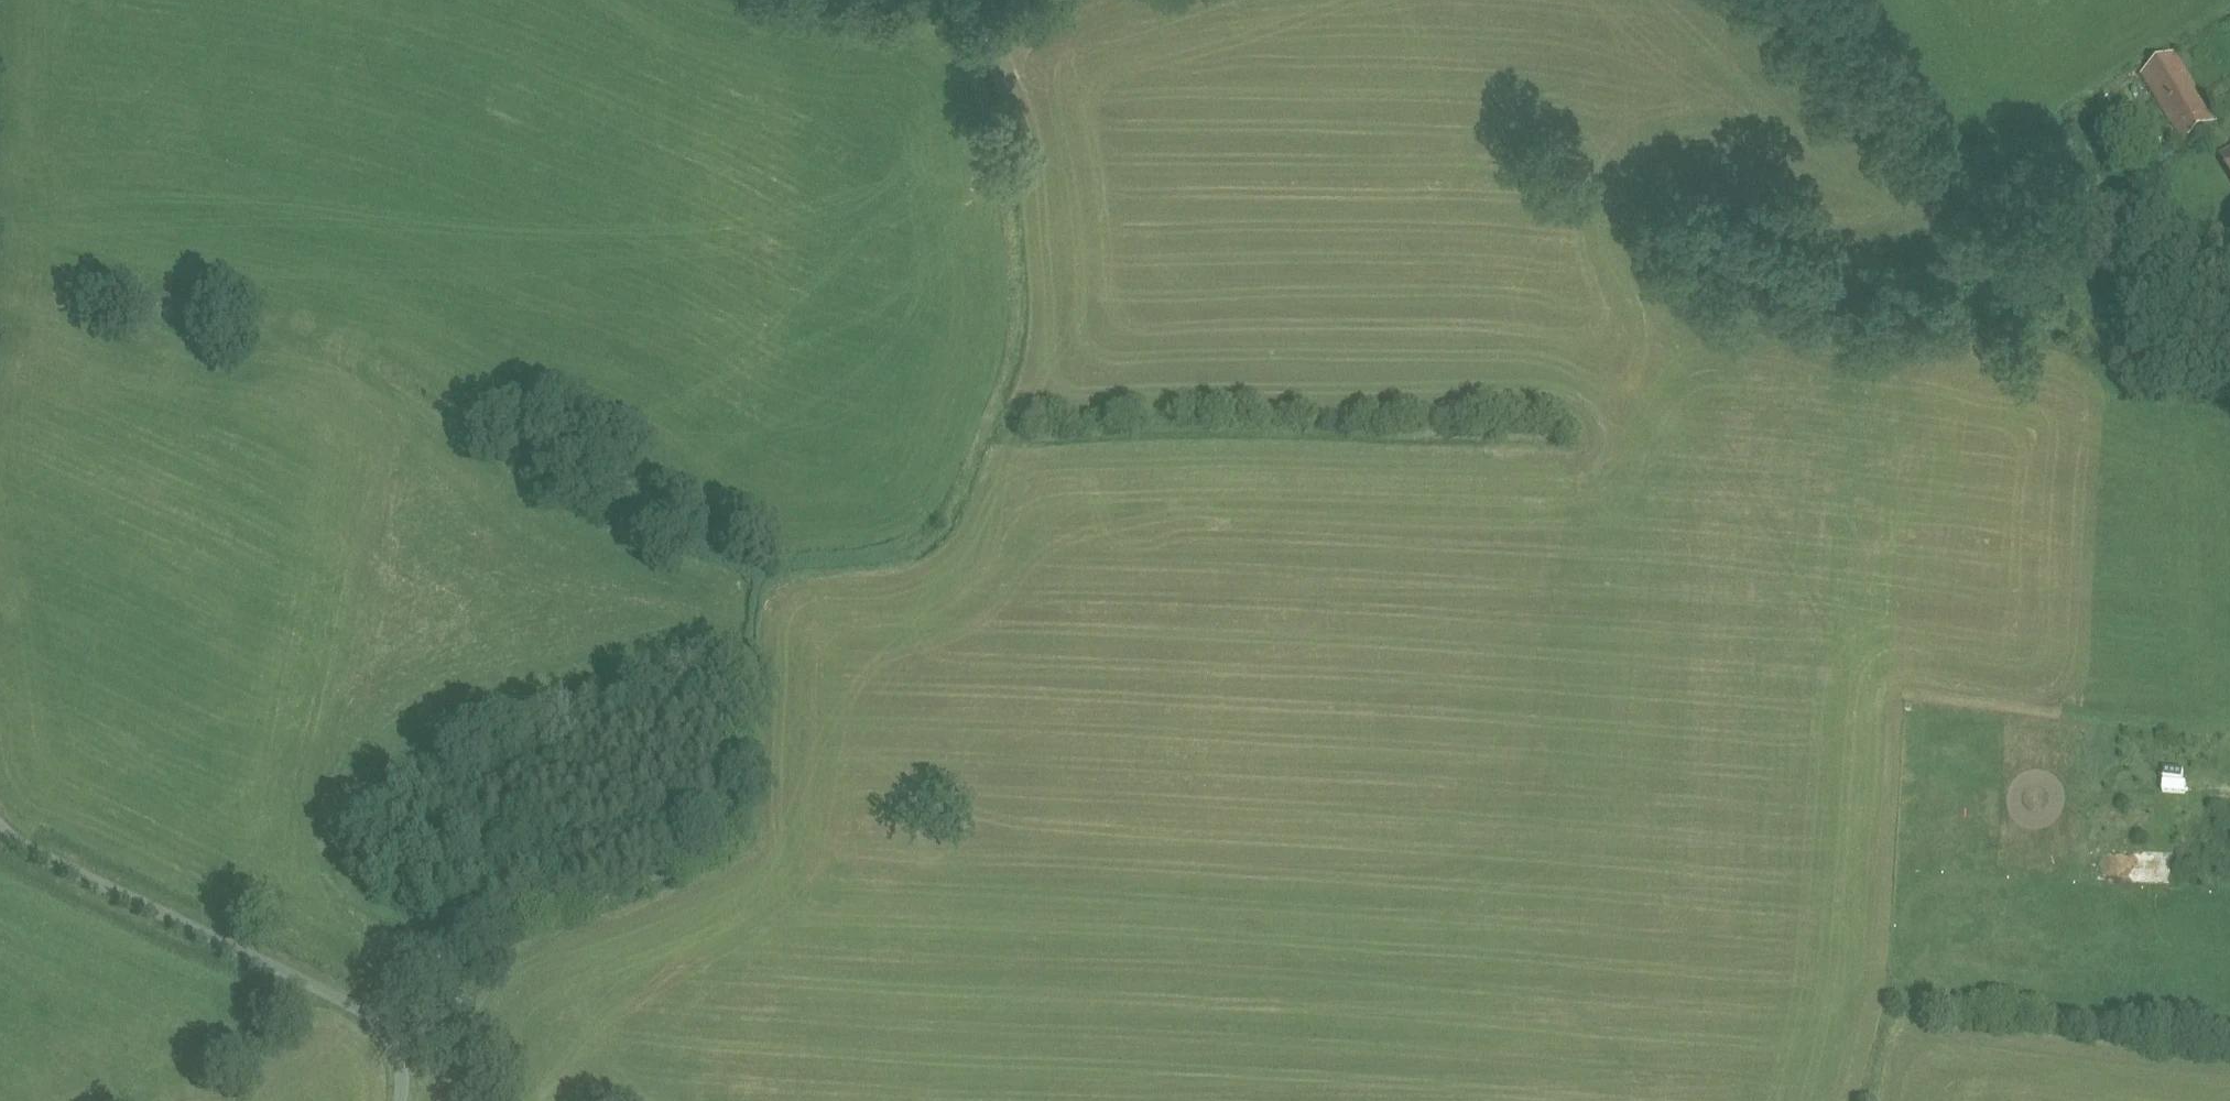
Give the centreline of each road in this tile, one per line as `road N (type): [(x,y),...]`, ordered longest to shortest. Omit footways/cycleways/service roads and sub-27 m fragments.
road 1 (track): [(2229,275),(1924,161),(1791,0)]
road 2 (unclassified): [(403,1100),(398,1045),(382,1025),(0,835)]

